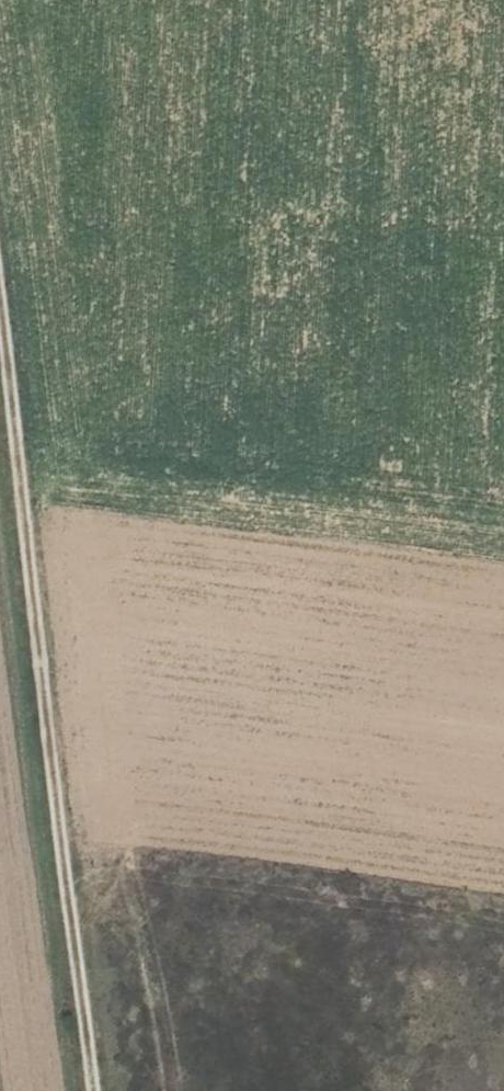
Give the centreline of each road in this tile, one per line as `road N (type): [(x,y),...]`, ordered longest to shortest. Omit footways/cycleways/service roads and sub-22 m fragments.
road 1 (track): [(0,324),(93,1090)]

